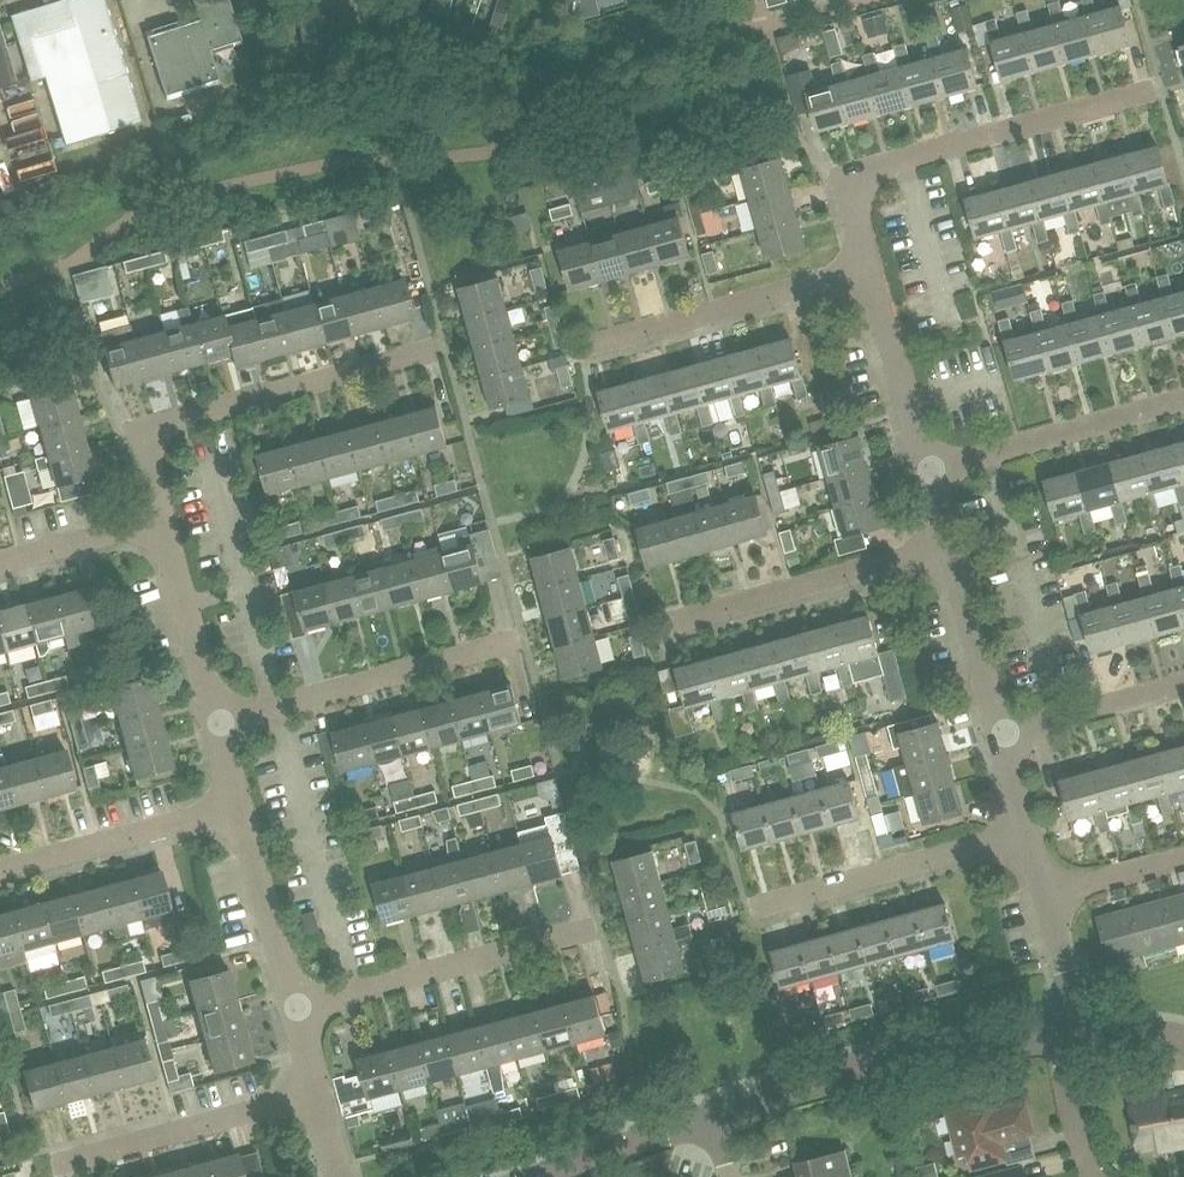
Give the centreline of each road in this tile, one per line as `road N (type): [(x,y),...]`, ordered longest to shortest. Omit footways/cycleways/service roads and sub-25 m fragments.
road 1 (residential): [(868,263),(858,219),(860,172),(1143,93)]
road 2 (residential): [(160,520),(148,453),(173,422),(438,350)]
road 3 (tertiary): [(714,1118),(935,1050),(1064,1035)]
road 4 (residential): [(215,725),(513,645)]
road 5 (residential): [(297,1014),(589,933)]
road 6 (residential): [(27,1171),(317,1096)]
road 7 (residential): [(739,920),(1026,838)]
road 8 (residential): [(665,627),(946,547)]
road 9 (residential): [(591,350),(868,263)]
road 10 (residential): [(924,468),(1183,400)]
road 11 (residential): [(0,874),(236,805)]
road 12 (residential): [(297,1014),(236,805)]
road 13 (residential): [(924,468),(868,263)]
road 14 (residential): [(215,725),(160,520)]
road 15 (residential): [(997,733),(946,547)]
road 16 (residential): [(997,733),(1183,683)]
road 17 (tertiary): [(544,1176),(714,1118)]
road 18 (residential): [(0,566),(160,520)]
road 19 (residential): [(1043,900),(1183,859)]
road 20 (residential): [(1064,1035),(1062,1066),(1094,1176)]
road 21 (residential): [(1064,1035),(1066,981),(1043,900)]
road 22 (tertiary): [(1064,1035),(1183,1043)]

